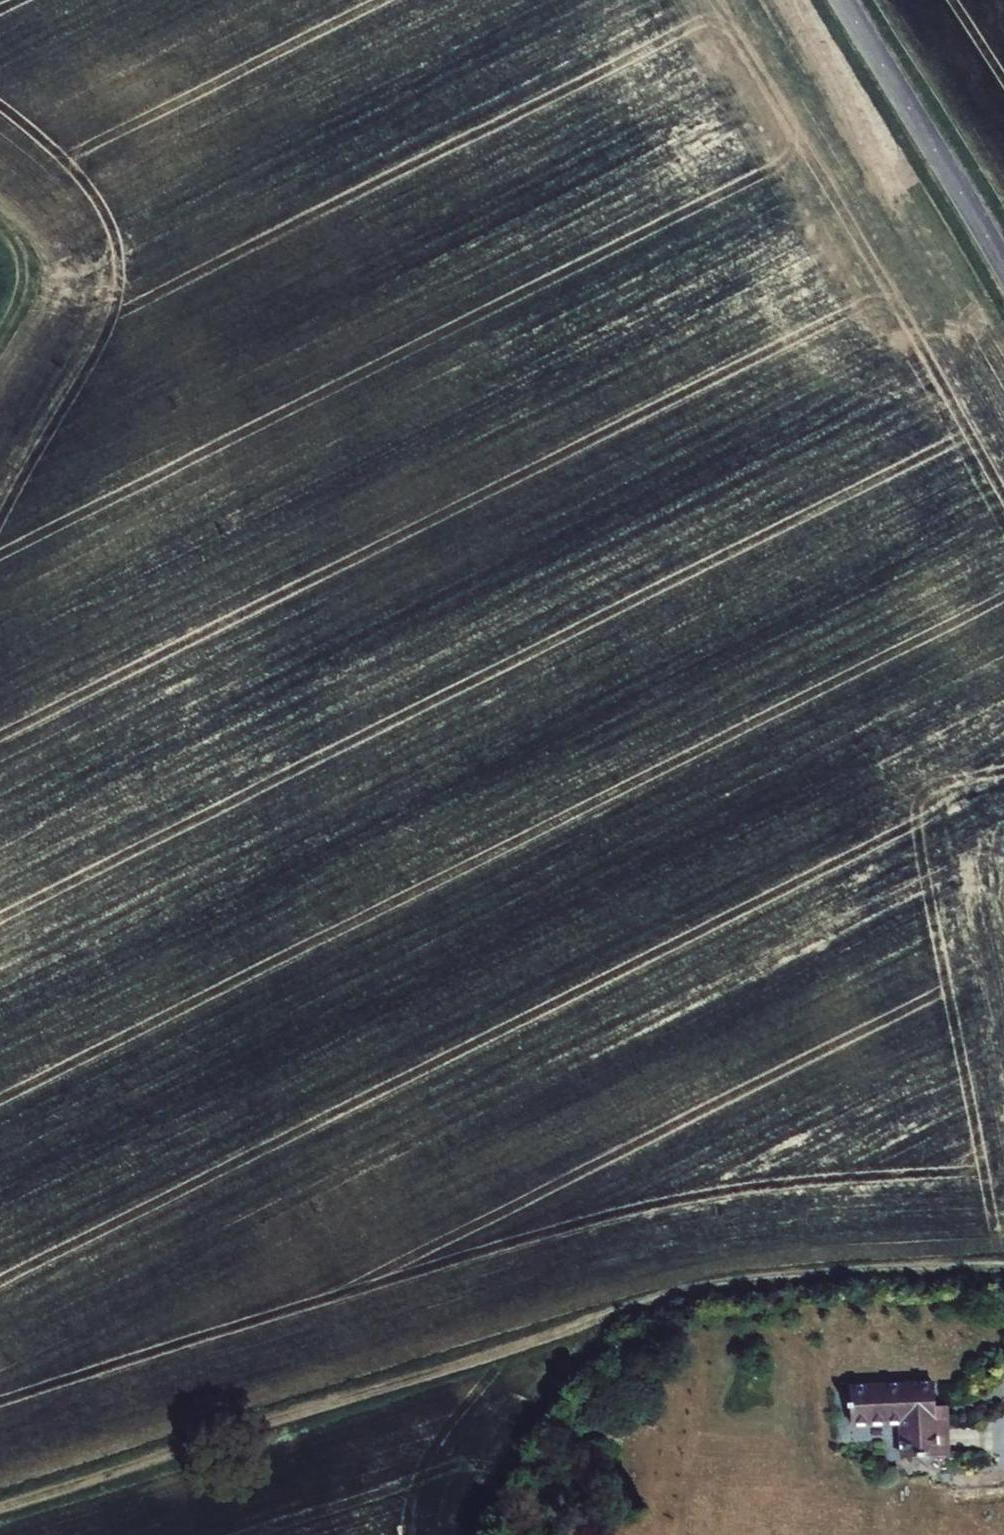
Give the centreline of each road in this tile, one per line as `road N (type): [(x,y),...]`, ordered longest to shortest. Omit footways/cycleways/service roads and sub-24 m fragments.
road 1 (track): [(0,1511),(704,1285),(778,1274),(1003,1273)]
road 2 (tertiary): [(842,0),(1003,265)]

